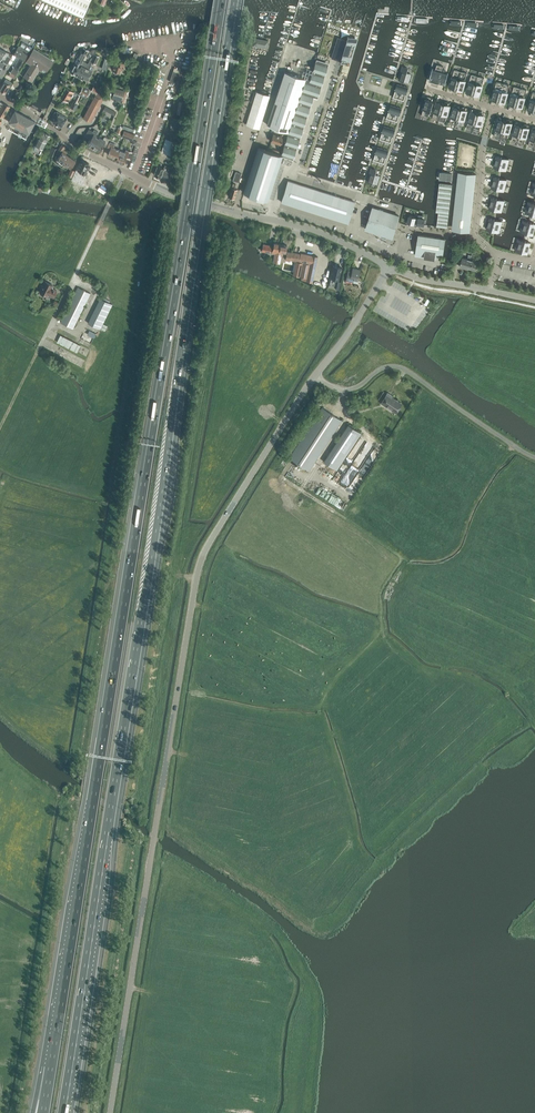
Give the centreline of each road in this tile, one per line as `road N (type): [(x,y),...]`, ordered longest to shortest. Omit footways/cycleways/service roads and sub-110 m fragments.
road 1 (motorway): [(62,1112),(234,0)]
road 2 (motorway): [(221,0),(49,1068)]
road 3 (unclassified): [(110,1112),(200,565),(261,457),(392,268)]
road 4 (unclassified): [(134,176),(236,212),(308,227),(392,268)]
road 5 (track): [(295,485),(401,558),(381,593),(378,636)]
road 6 (residential): [(500,254),(475,228),(493,108)]
road 7 (unclassified): [(124,172),(0,96)]
road 8 (unclassified): [(134,176),(178,46)]

